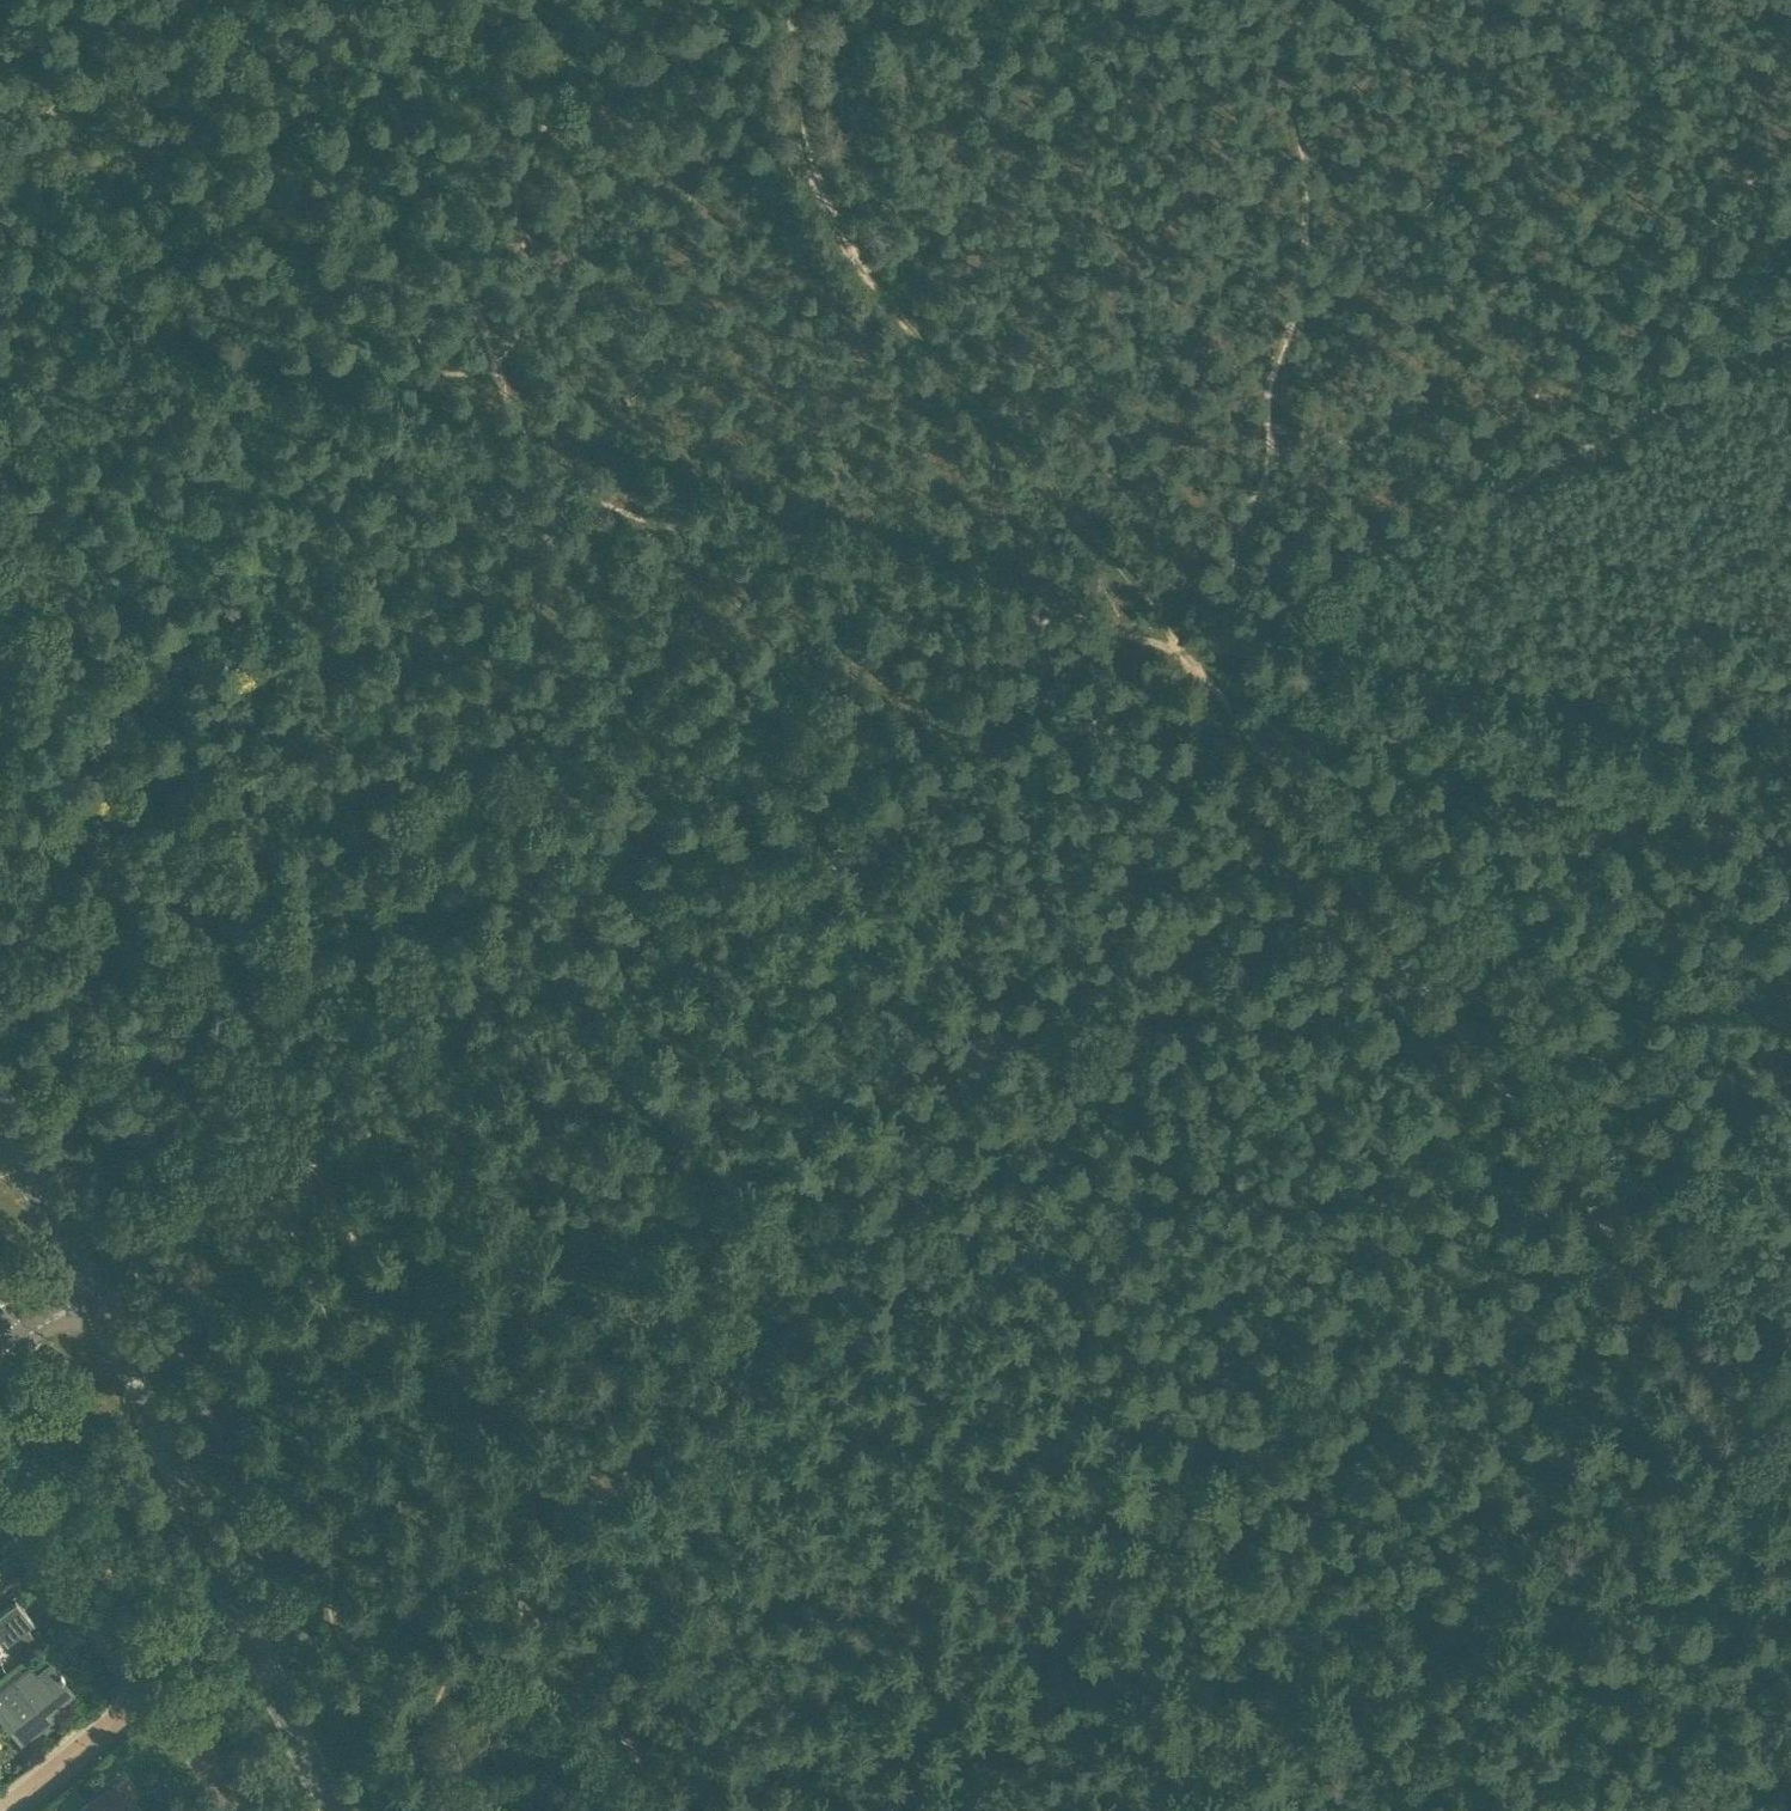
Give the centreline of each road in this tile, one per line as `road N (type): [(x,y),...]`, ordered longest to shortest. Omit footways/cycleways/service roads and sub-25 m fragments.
road 1 (track): [(1790,334),(134,1258)]
road 2 (track): [(1776,1454),(1417,974),(1189,651)]
road 3 (track): [(1189,651),(873,282),(819,190),(798,135),(795,0)]
road 4 (secondary): [(331,1810),(95,1296)]
road 5 (residential): [(0,1485),(151,1693)]
road 6 (residential): [(5,1810),(151,1693)]
road 7 (secondary): [(72,1250),(48,1167),(0,1097)]
road 8 (residential): [(151,1693),(235,1810)]
road 9 (secondary): [(0,1136),(27,1190),(72,1250)]

